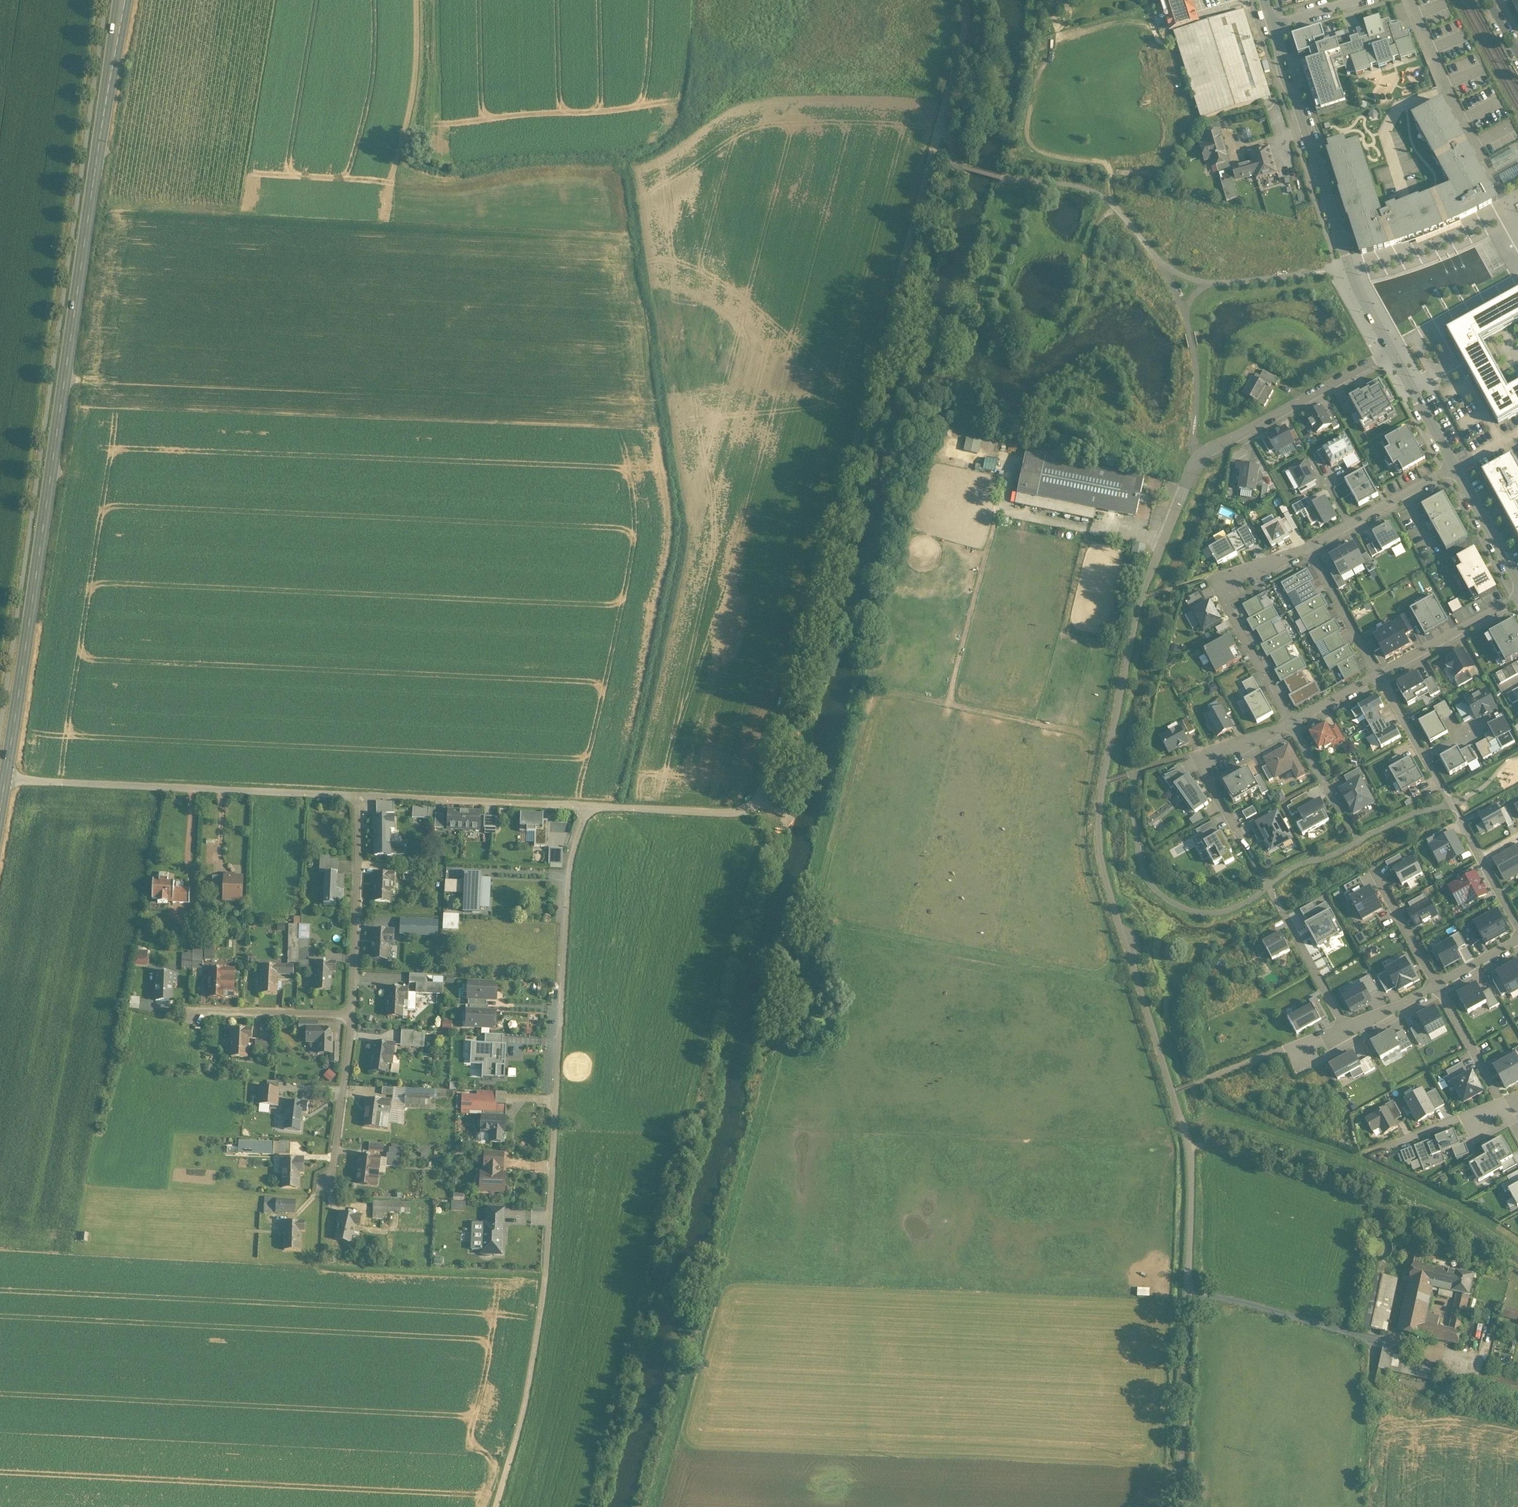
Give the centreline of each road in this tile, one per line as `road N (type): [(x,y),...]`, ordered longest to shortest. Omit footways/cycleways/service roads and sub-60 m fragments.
road 1 (unclassified): [(1194,464),(1149,570),(1099,815),(1105,880),(1188,1149),(1182,1506)]
road 2 (unclassified): [(589,807),(735,813),(761,794),(968,25),(967,0)]
road 3 (primary): [(6,780),(124,0)]
road 4 (unclassified): [(494,1506),(516,1441),(543,1295),(570,872),(589,807)]
road 5 (residential): [(1392,355),(1350,268),(1264,0)]
road 6 (unclassified): [(6,780),(362,795)]
road 7 (track): [(1189,1292),(1468,1357)]
road 8 (residential): [(1292,726),(1220,603),(1307,553)]
road 9 (unclassified): [(362,795),(589,807)]
road 10 (residential): [(1194,464),(1392,355)]
road 11 (residential): [(362,795),(356,1011)]
road 12 (residential): [(356,1011),(160,1007)]
road 13 (residential): [(356,1011),(328,1185)]
road 14 (residential): [(1379,678),(1517,601)]
road 15 (residential): [(1365,1154),(1450,1122),(1507,1113)]
road 16 (residential): [(1379,678),(1307,553)]
road 17 (residential): [(1507,1113),(1438,990)]
road 18 (residential): [(1359,843),(1292,726)]
road 19 (residential): [(1351,1033),(1286,919)]
road 20 (residential): [(1517,583),(1456,467)]
road 21 (residential): [(1261,877),(1200,761)]
road 22 (residential): [(1438,990),(1376,876)]
road 23 (residential): [(1456,467),(1392,355)]
road 24 (residential): [(1351,527),(1456,467)]

